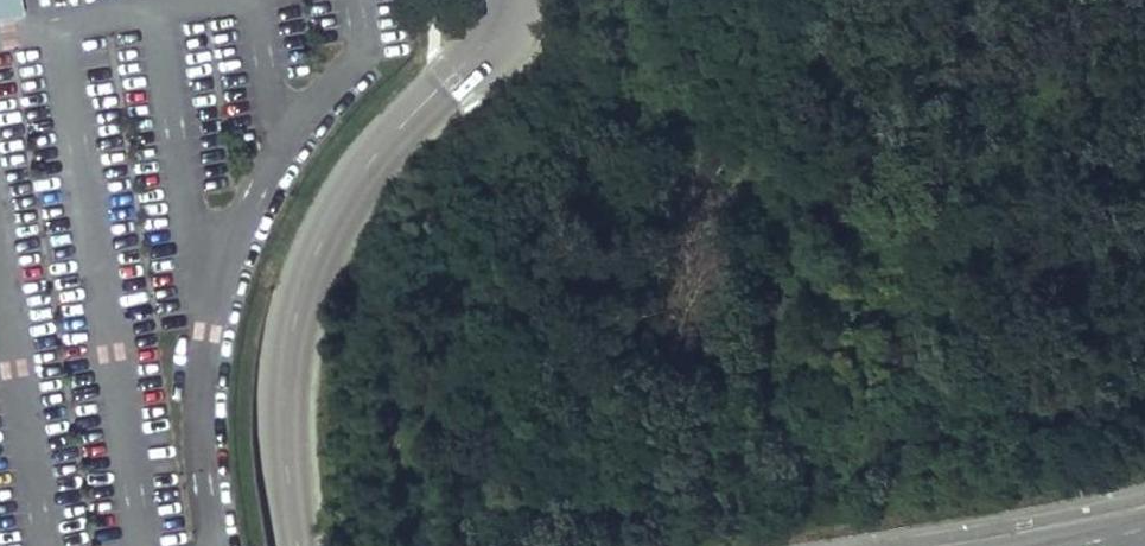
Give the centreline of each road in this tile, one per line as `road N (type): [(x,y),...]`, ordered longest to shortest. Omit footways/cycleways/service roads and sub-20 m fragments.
road 1 (unclassified): [(1144,531),(1018,545)]

